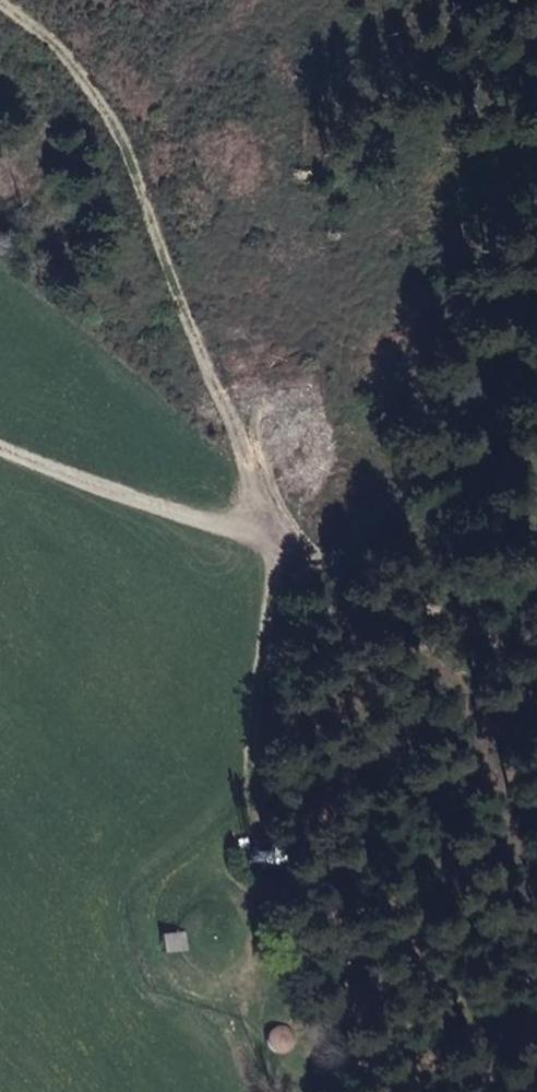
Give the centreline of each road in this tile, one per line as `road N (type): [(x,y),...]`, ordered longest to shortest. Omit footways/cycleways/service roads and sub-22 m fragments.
road 1 (track): [(0,3),(81,69),(135,166),(157,241),(242,429),(252,469),(247,536)]
road 2 (track): [(0,448),(318,564),(536,664)]
road 3 (track): [(167,906),(179,880),(253,819),(253,722),(277,547)]

